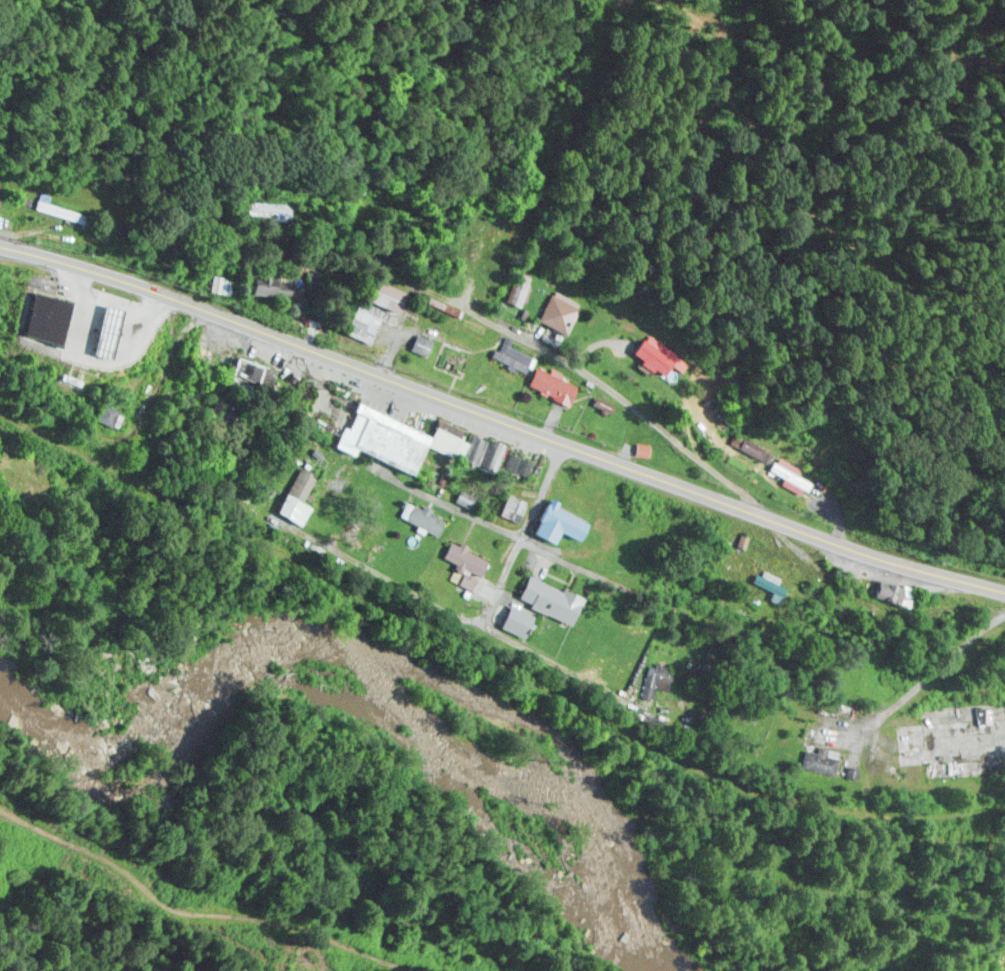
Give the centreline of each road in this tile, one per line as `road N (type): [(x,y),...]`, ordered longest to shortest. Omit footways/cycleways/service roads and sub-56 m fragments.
road 1 (secondary): [(1004,579),(802,526),(128,273),(0,242)]
road 2 (residential): [(802,526),(603,379),(379,253),(279,240),(158,257),(128,273)]
road 3 (residential): [(564,441),(482,624),(299,528)]
road 4 (residential): [(363,970),(196,940),(87,847),(0,813)]
road 5 (residential): [(634,588),(523,535),(381,489),(292,446)]

